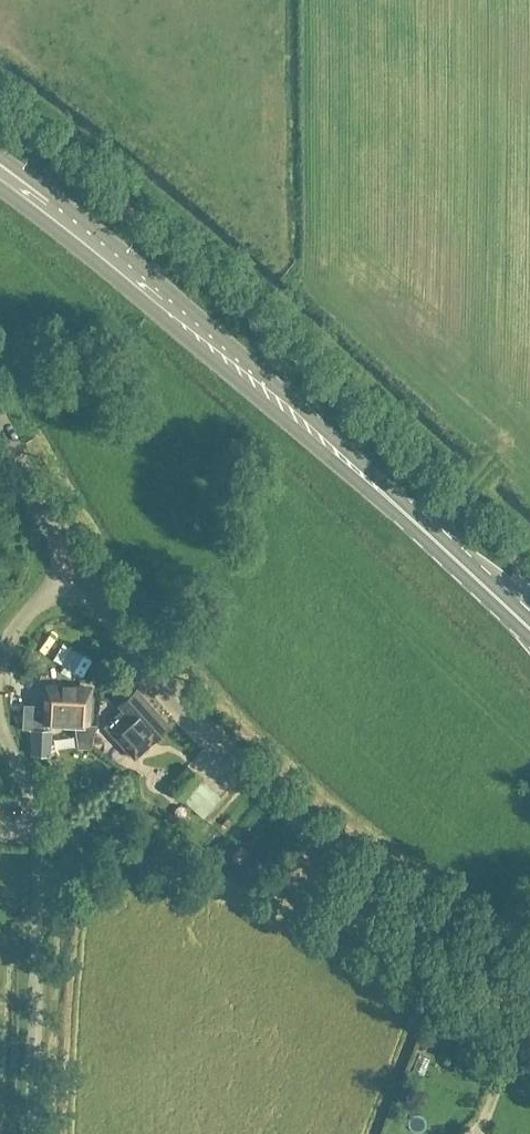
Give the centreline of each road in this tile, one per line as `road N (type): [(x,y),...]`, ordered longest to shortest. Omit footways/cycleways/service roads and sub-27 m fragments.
road 1 (primary): [(529,637),(162,302),(0,172)]
road 2 (unclassified): [(529,986),(336,849),(227,752),(146,663),(78,566)]
road 3 (unclassified): [(32,1133),(38,847),(0,718)]
road 4 (unclassified): [(78,566),(0,434)]
road 5 (unclassified): [(0,657),(44,595),(78,566)]

